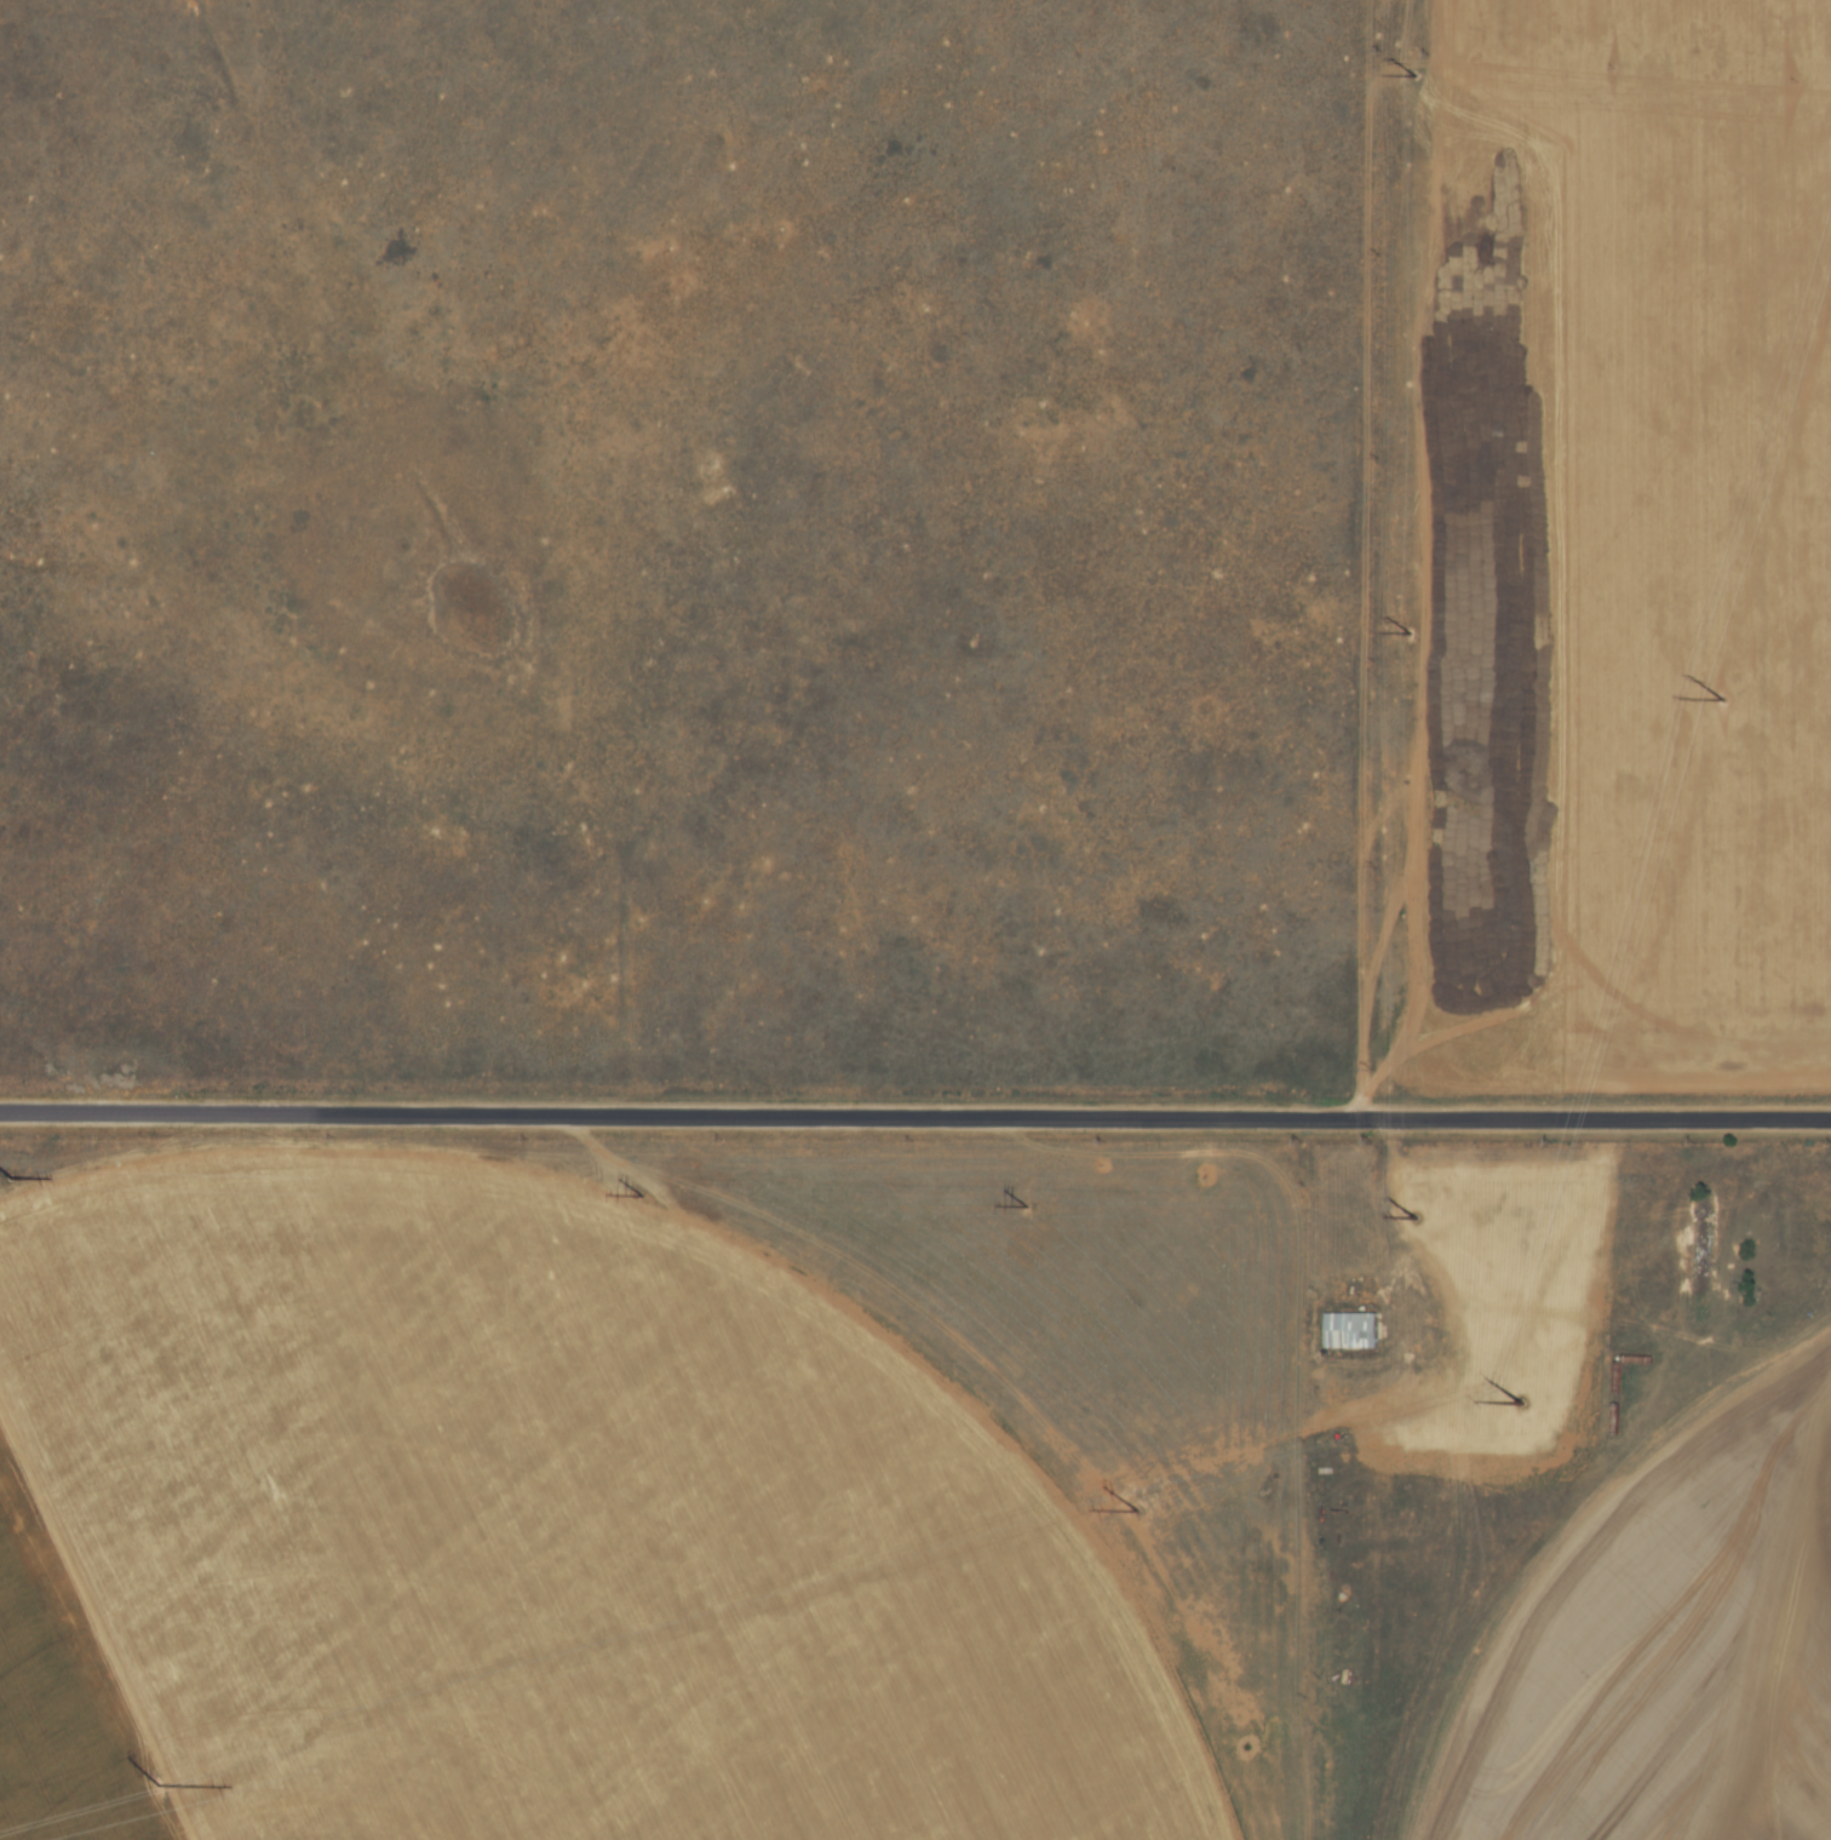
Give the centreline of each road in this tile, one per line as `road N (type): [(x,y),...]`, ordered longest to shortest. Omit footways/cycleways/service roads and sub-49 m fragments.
road 1 (tertiary): [(1830,1120),(0,1112)]

